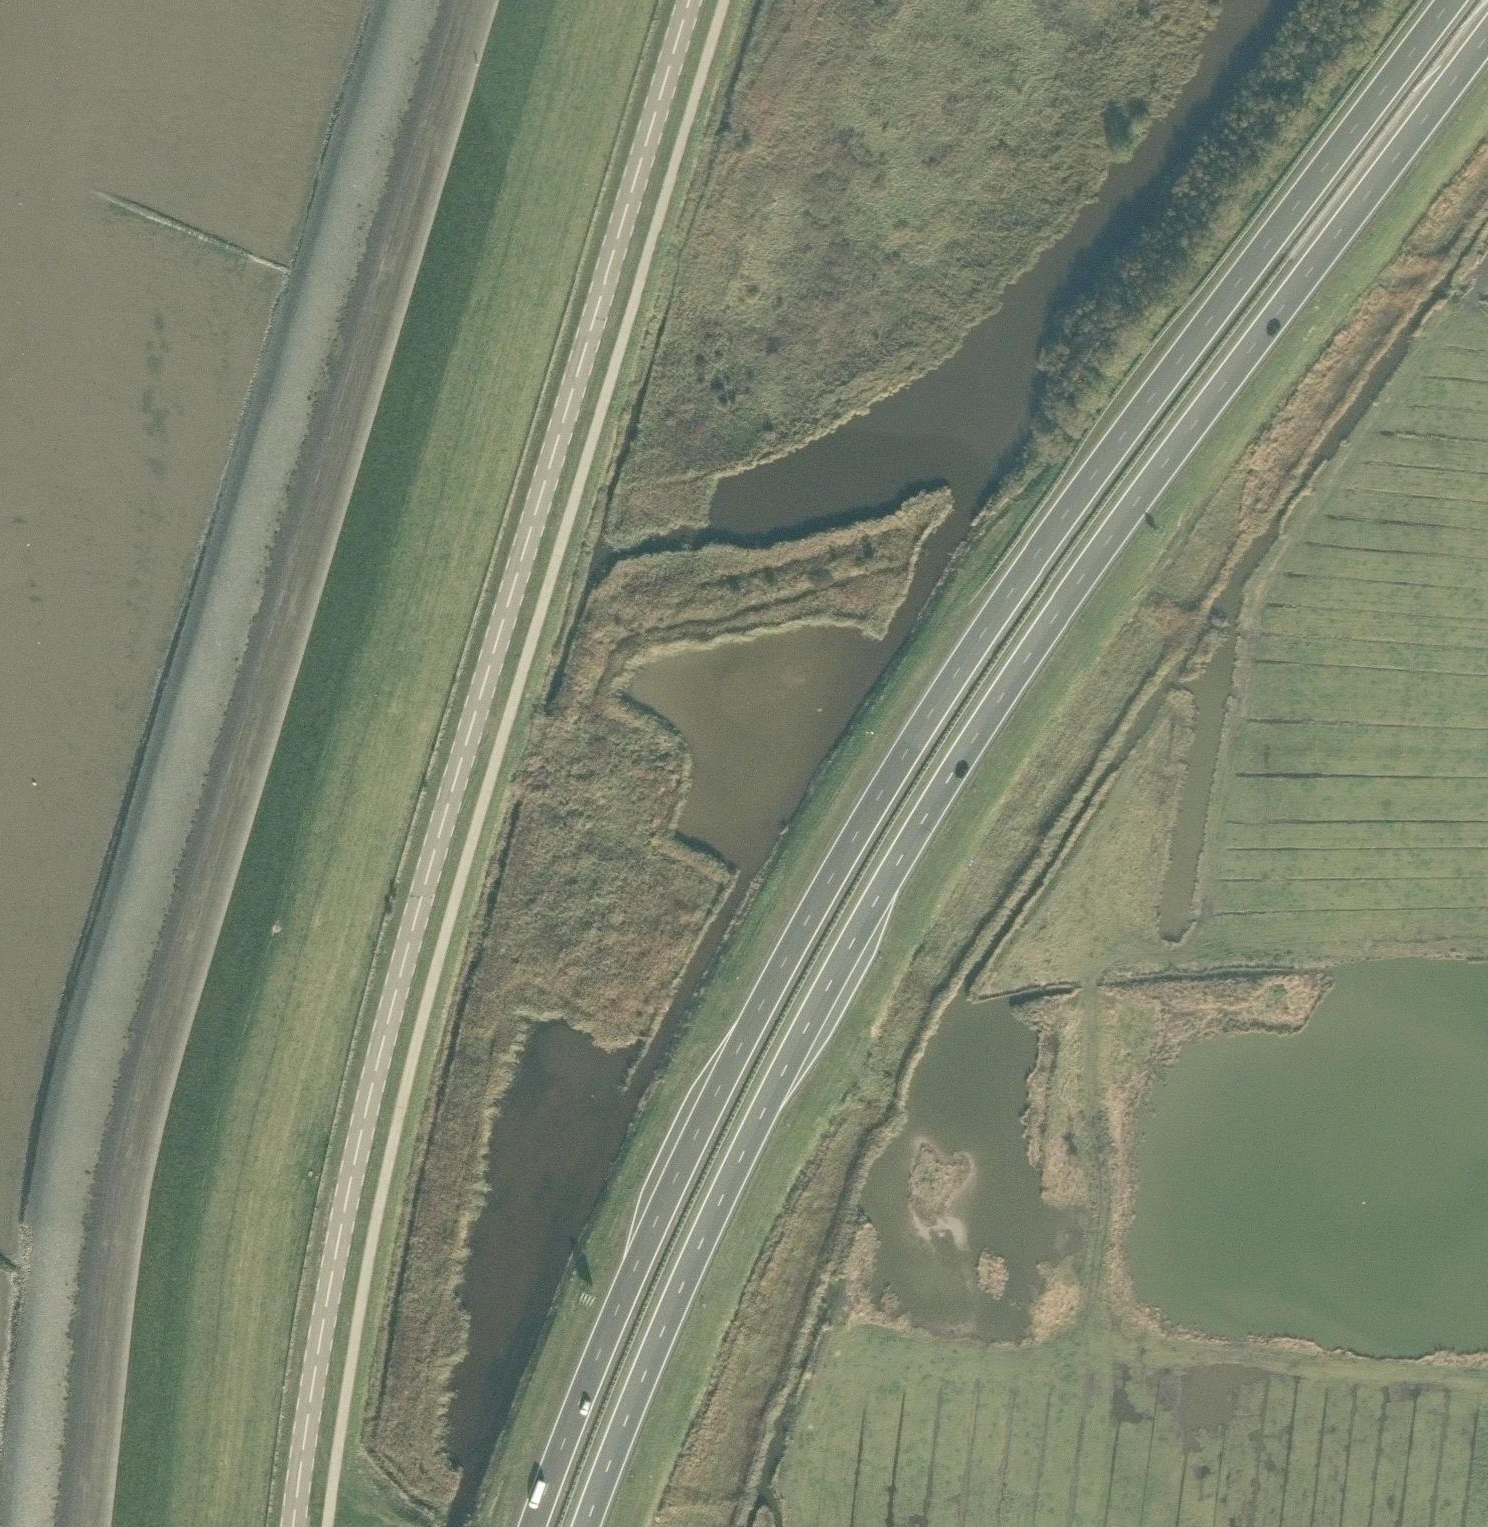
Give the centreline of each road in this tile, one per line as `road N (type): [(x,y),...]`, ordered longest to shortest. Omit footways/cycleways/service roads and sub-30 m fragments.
road 1 (trunk): [(1451,0),(1012,587),(834,872),(633,1271),(532,1526)]
road 2 (trunk): [(585,1526),(744,1151),(809,1021),(972,741),(1193,426),(1487,35)]
road 3 (secondary): [(293,1526),(325,1317),(400,972),(691,0)]

